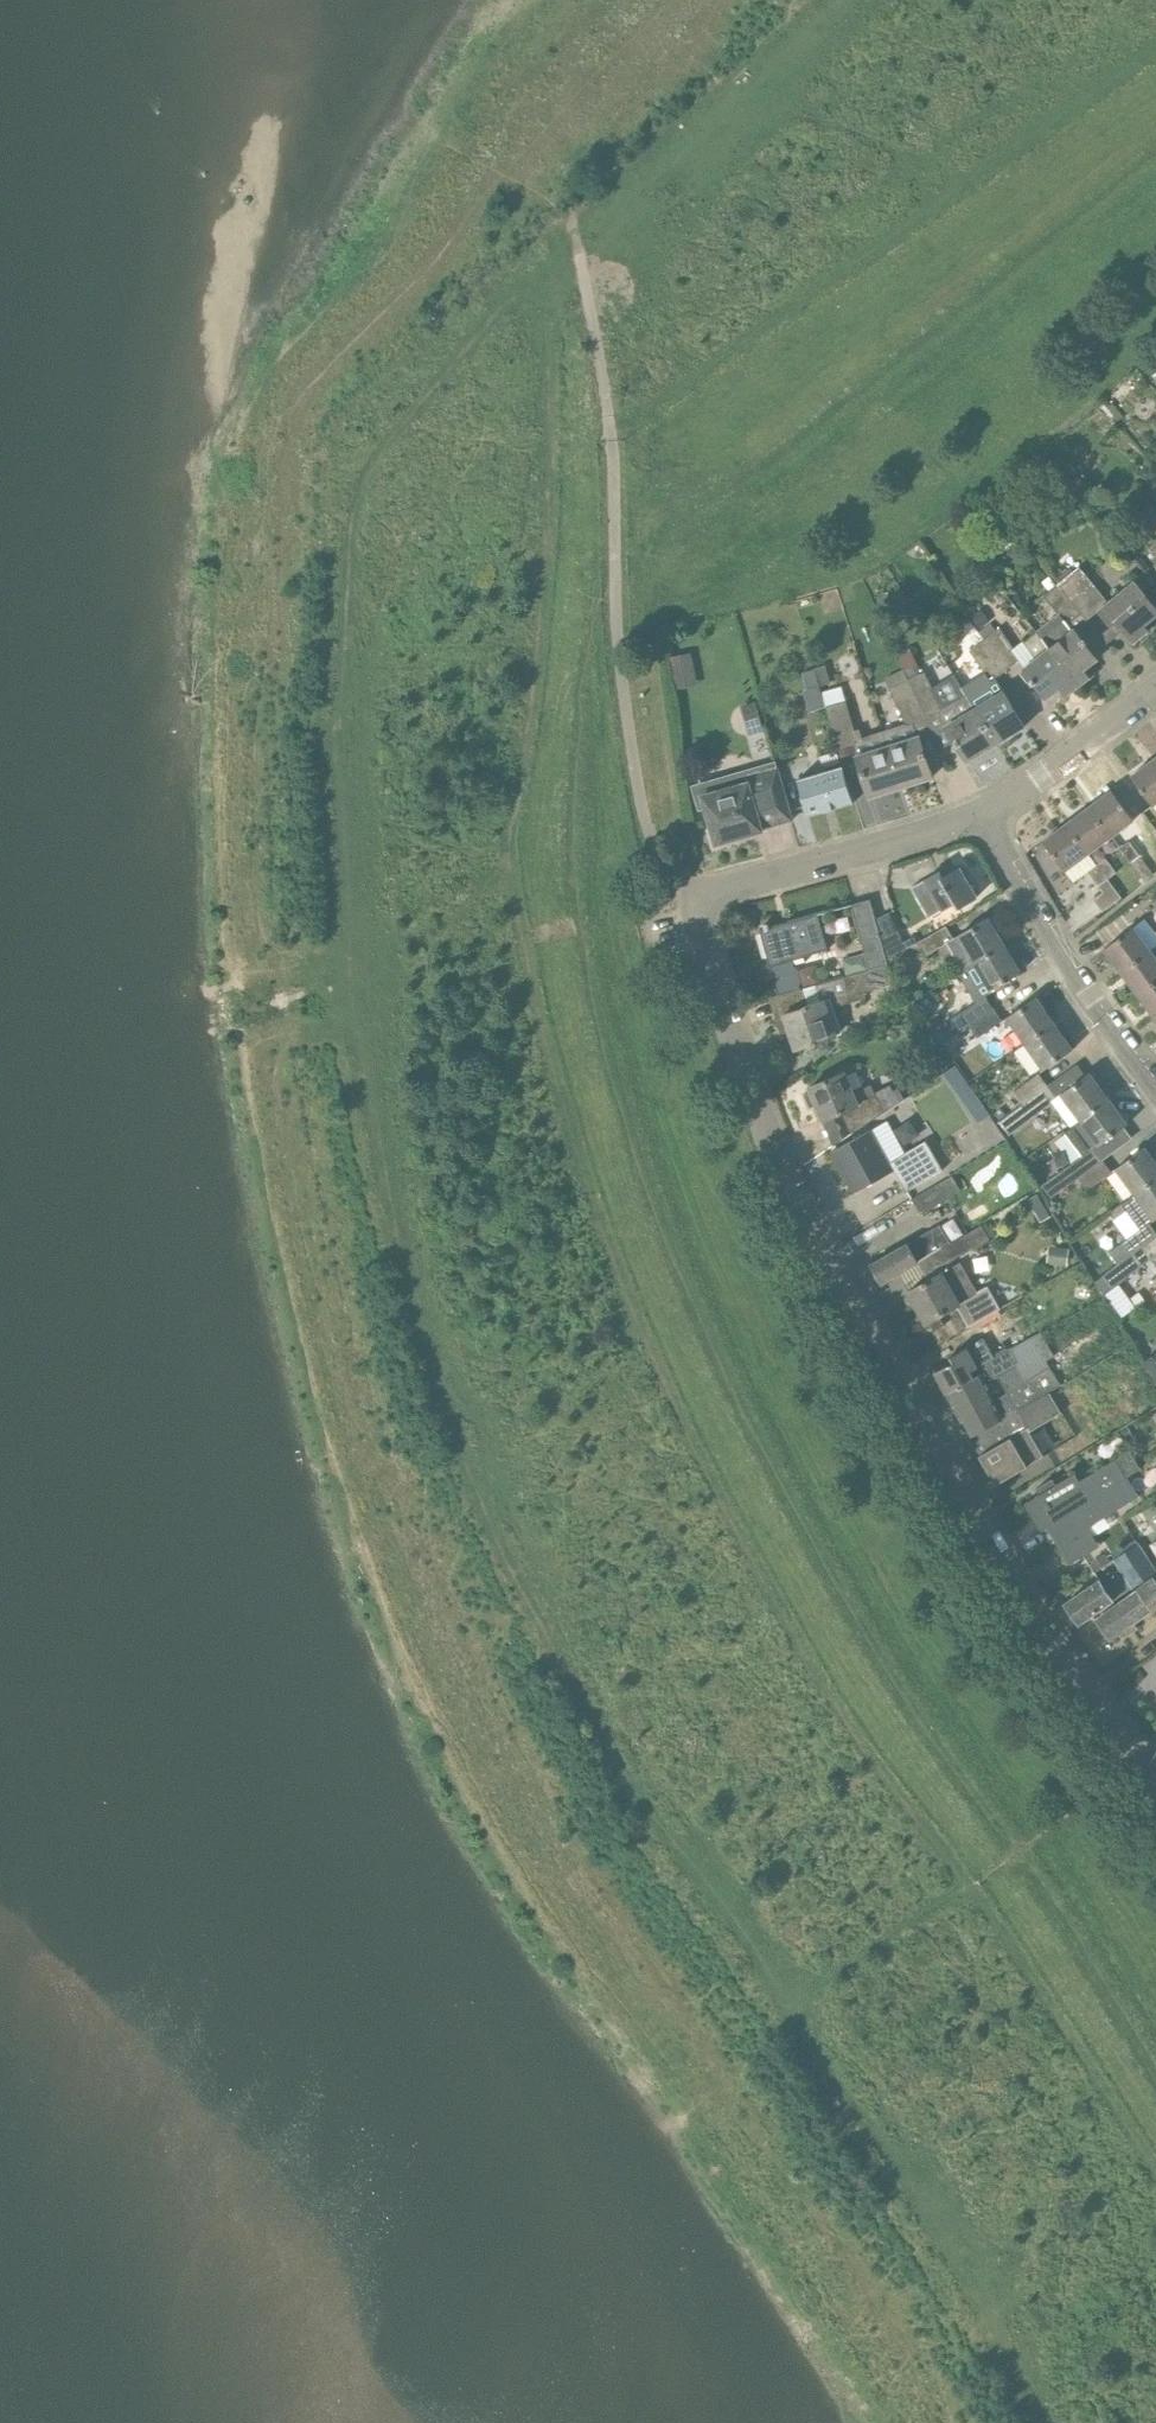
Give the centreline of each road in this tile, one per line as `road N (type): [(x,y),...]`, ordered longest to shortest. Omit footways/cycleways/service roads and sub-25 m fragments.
road 1 (residential): [(1151,1777),(987,1533),(797,1197),(695,897),(992,813)]
road 2 (residential): [(1155,1078),(1069,949),(992,813)]
road 3 (residential): [(992,813),(1155,698)]

